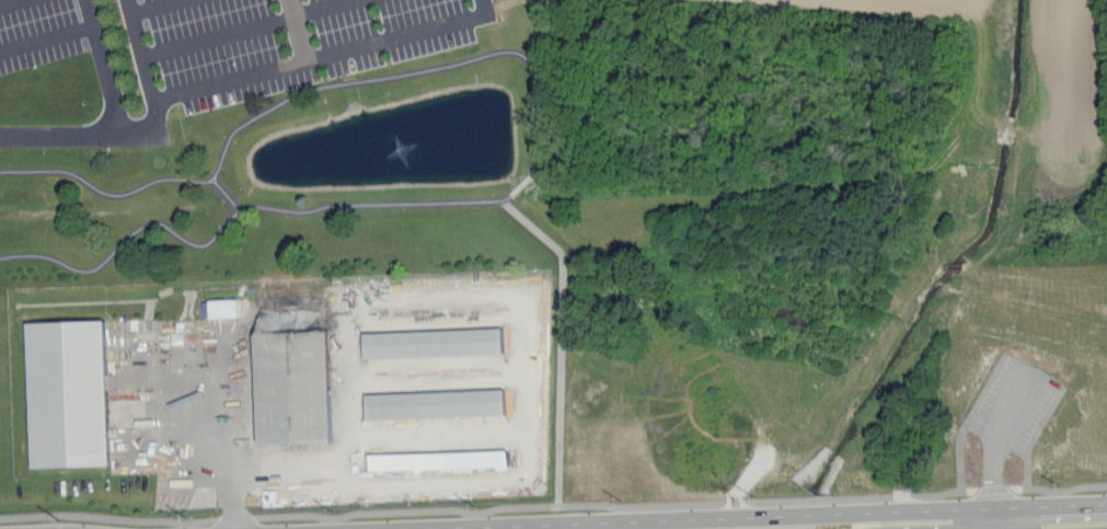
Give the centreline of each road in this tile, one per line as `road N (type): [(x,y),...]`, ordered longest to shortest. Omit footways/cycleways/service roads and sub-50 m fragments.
road 1 (secondary): [(1106,502),(206,528)]

